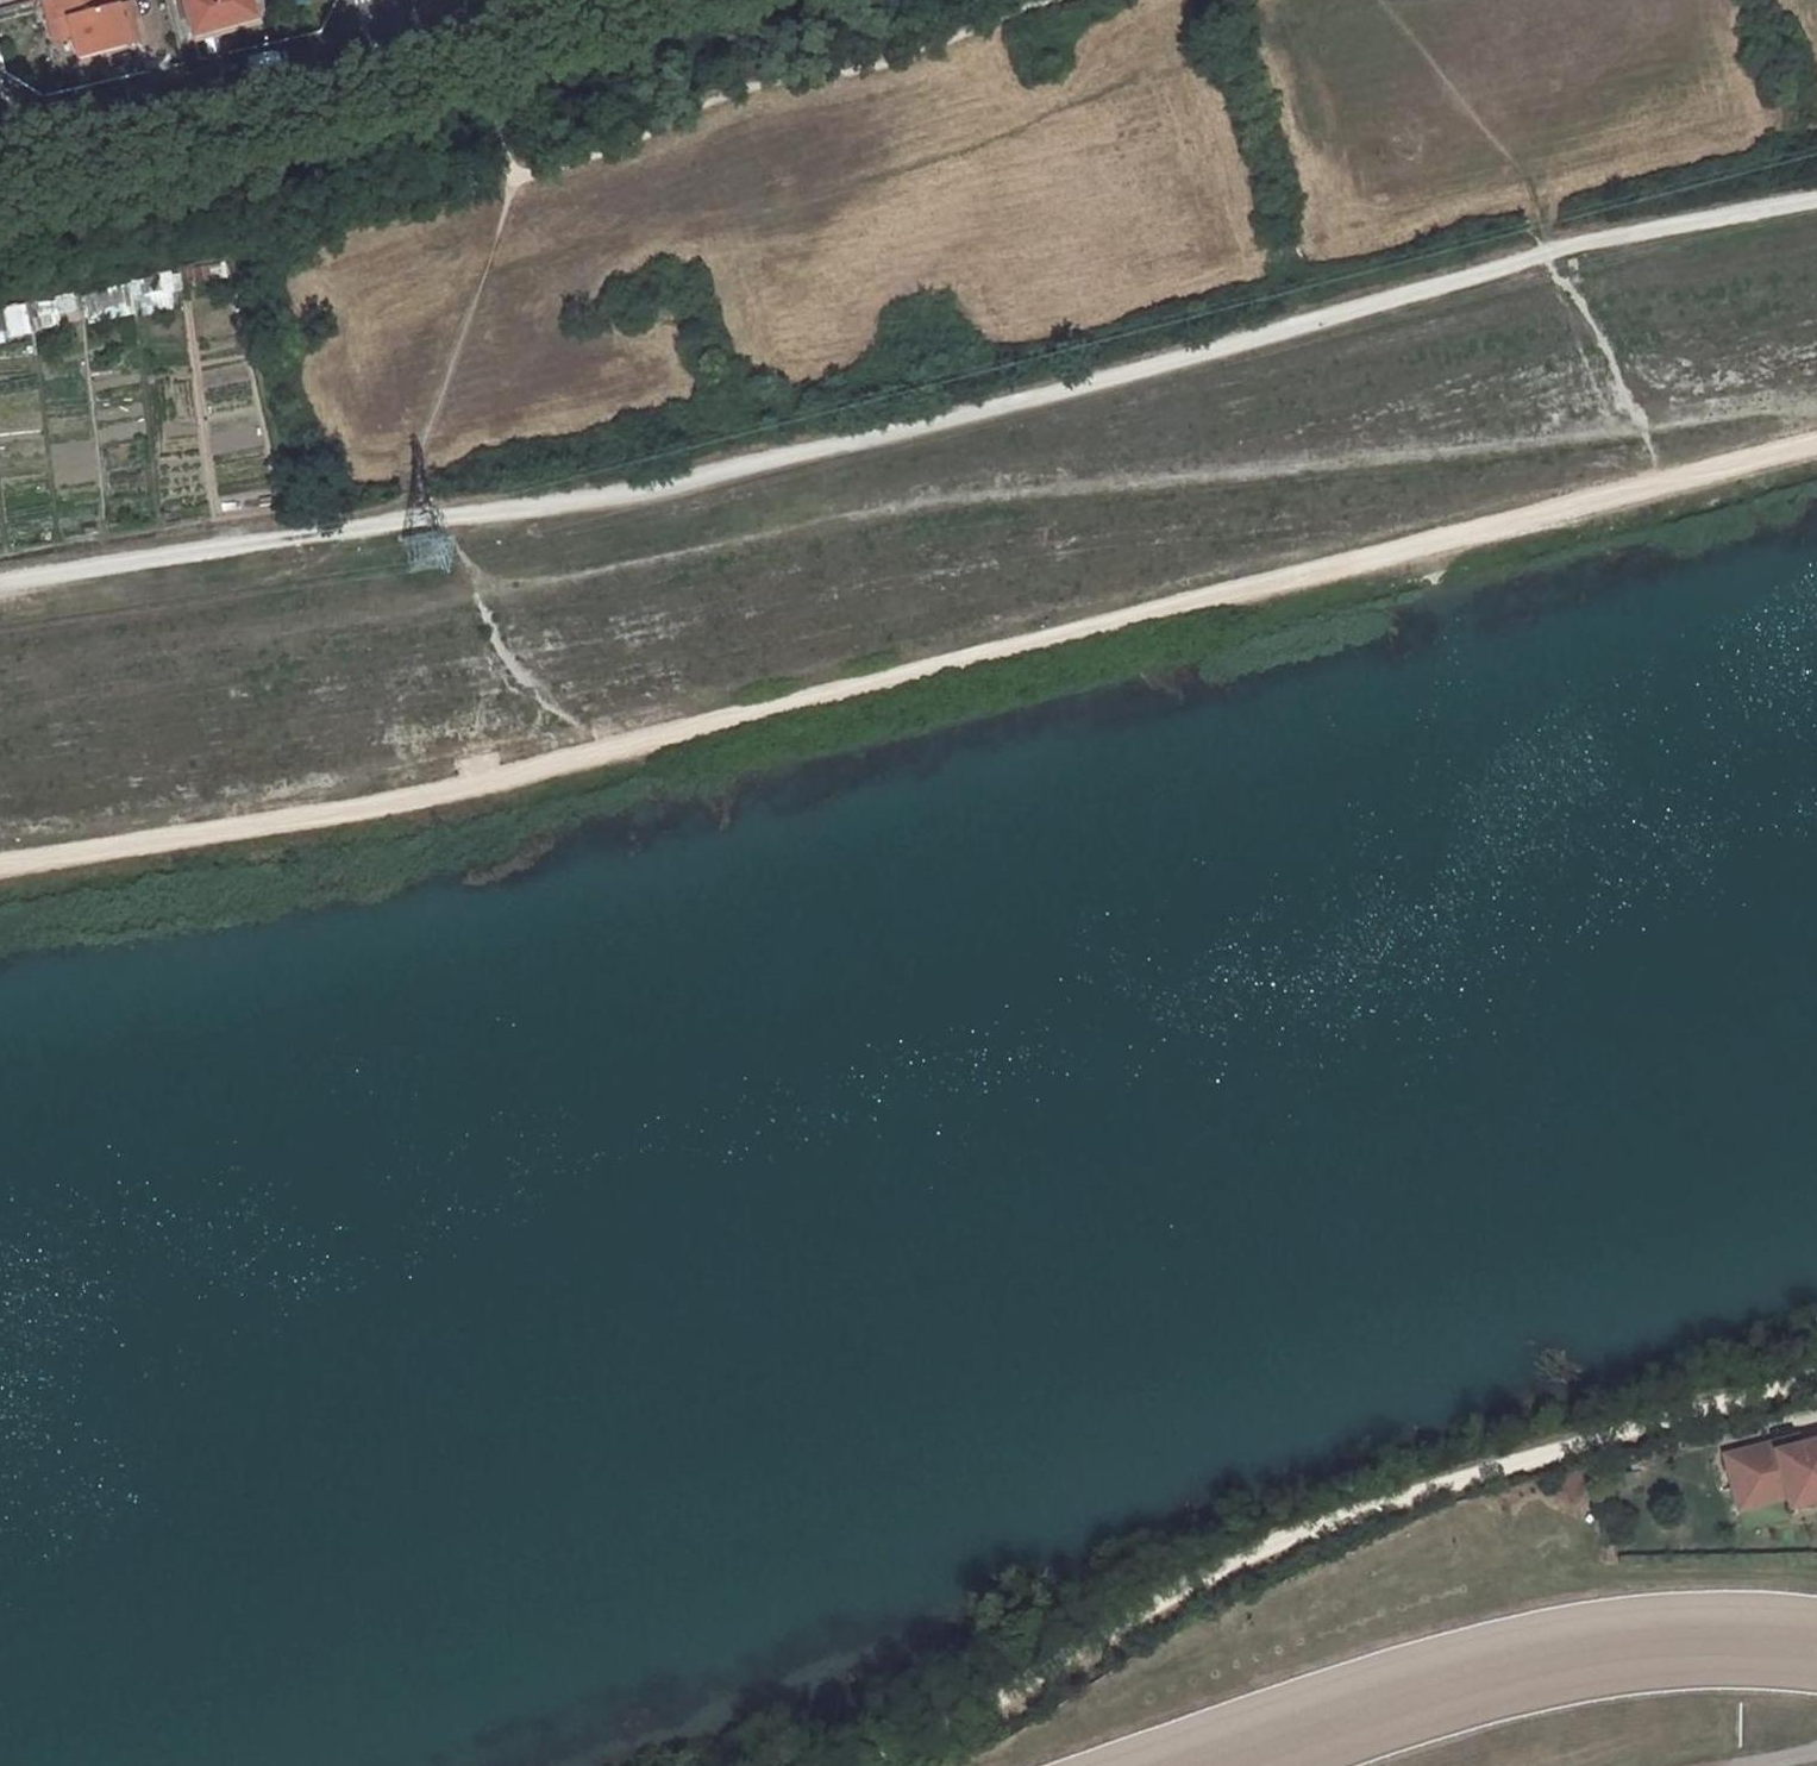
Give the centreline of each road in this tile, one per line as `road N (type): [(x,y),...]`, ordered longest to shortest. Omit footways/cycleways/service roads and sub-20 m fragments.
road 1 (unclassified): [(0,153),(391,60)]
road 2 (unclassified): [(391,60),(564,0)]

